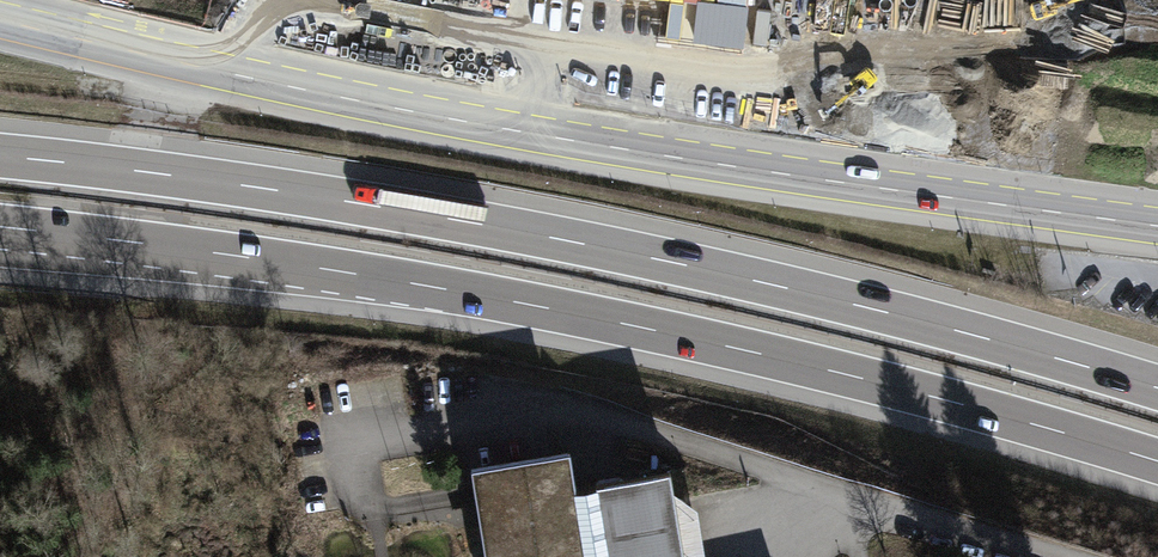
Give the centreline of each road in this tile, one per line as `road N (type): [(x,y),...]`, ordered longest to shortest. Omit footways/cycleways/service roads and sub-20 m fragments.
road 1 (motorway): [(0,227),(528,304),(862,379),(1157,462)]
road 2 (motorway): [(1157,387),(917,319),(571,240),(268,188),(0,155)]
road 3 (primary): [(1157,226),(785,176),(379,103),(0,19)]
road 4 (residential): [(1045,556),(557,415),(345,438)]

